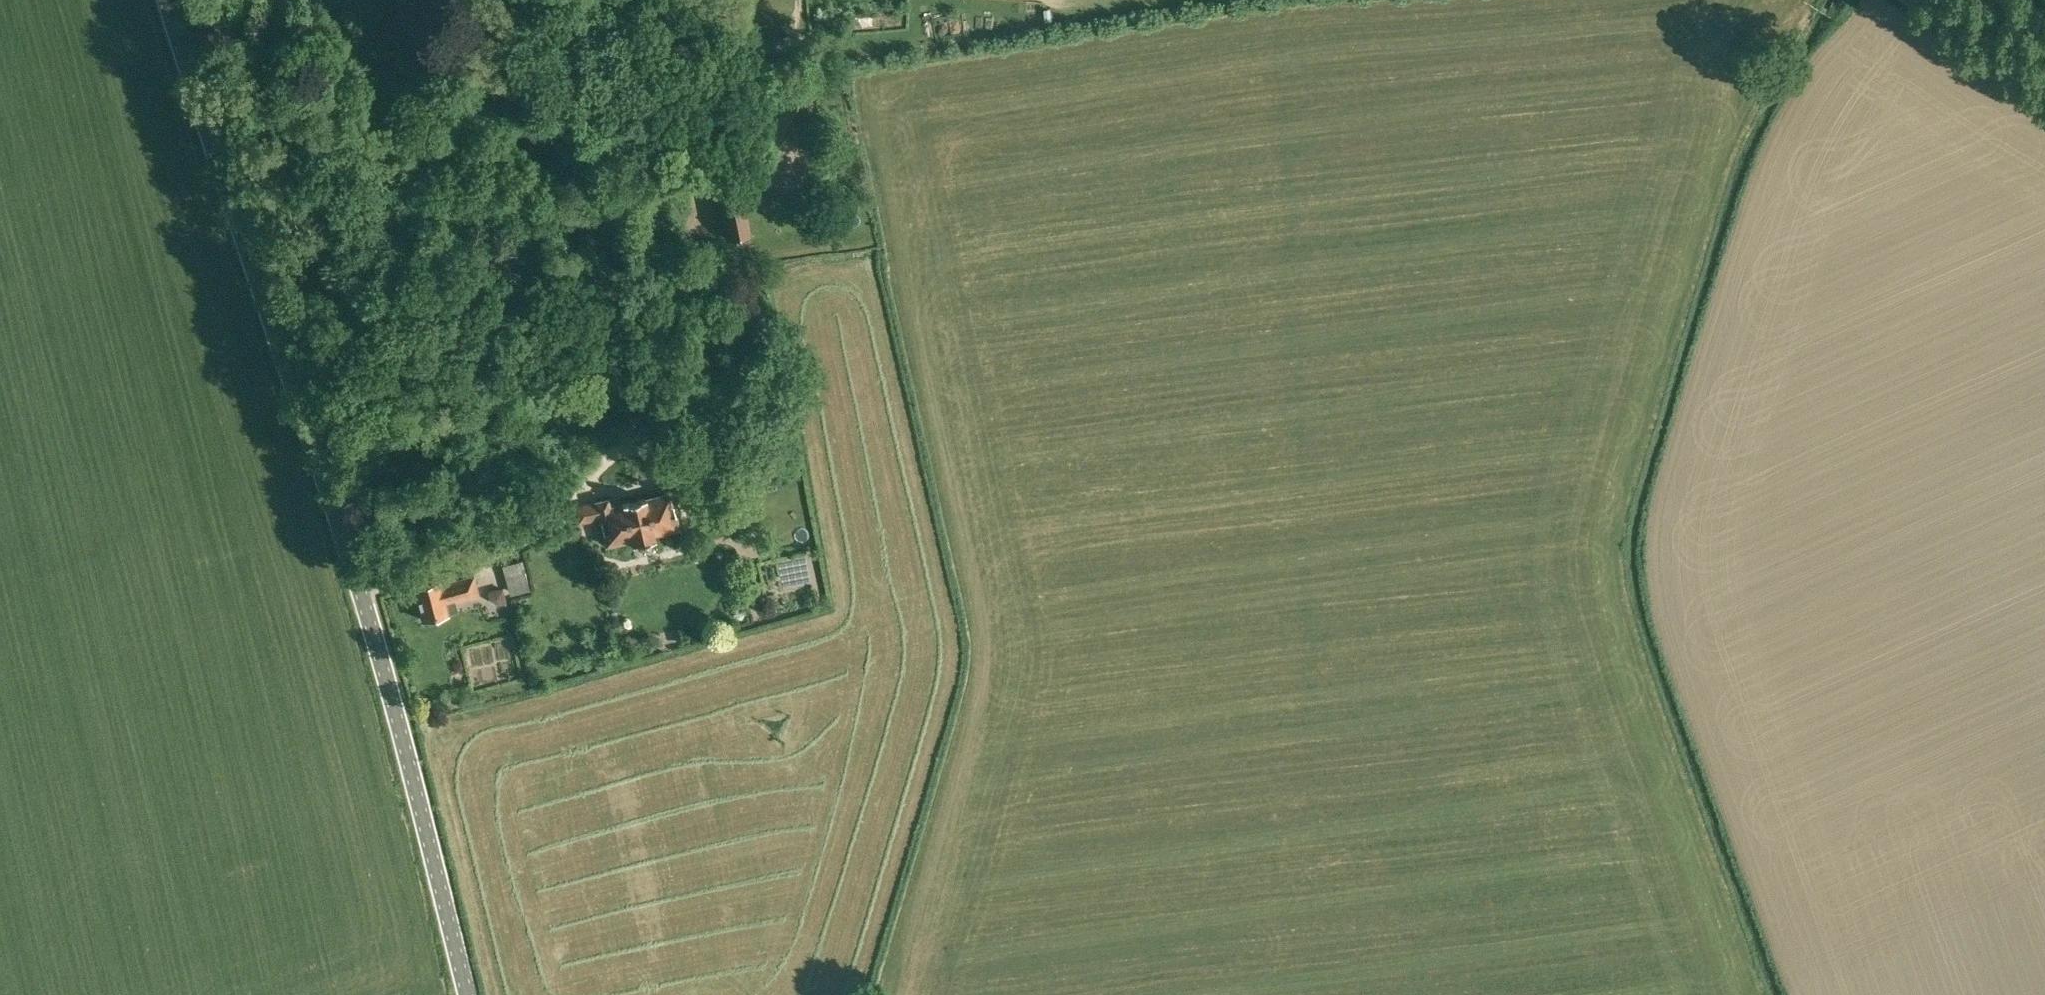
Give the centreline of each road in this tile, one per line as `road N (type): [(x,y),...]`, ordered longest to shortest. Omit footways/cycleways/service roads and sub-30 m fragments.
road 1 (tertiary): [(467,994),(375,629),(172,0)]
road 2 (track): [(1902,0),(2044,94)]

